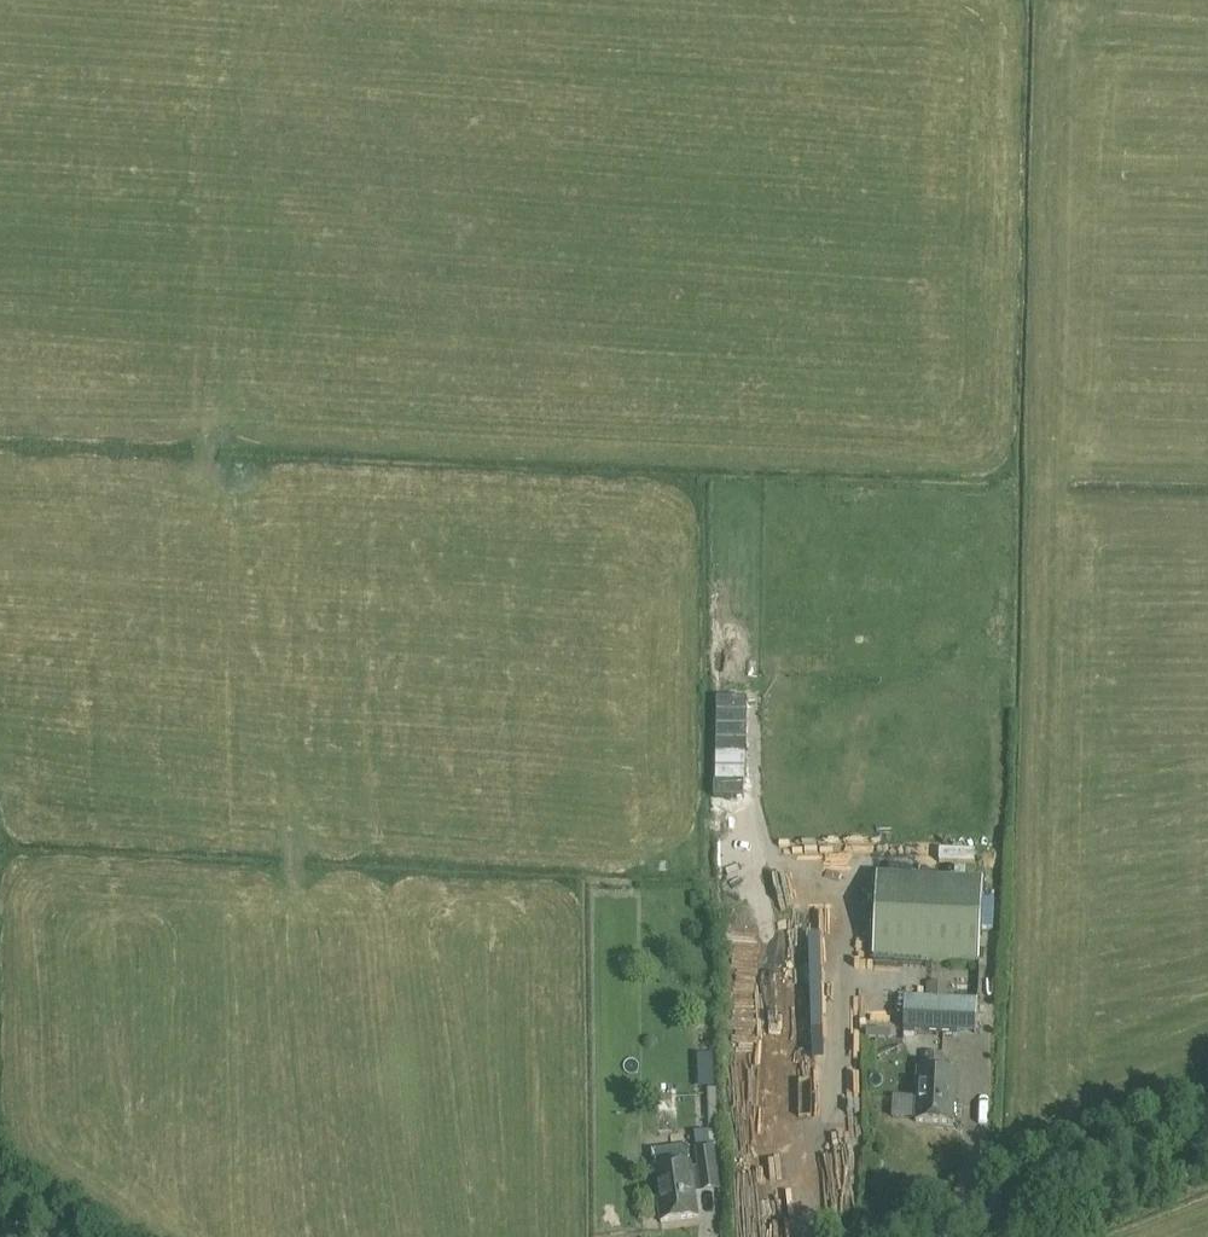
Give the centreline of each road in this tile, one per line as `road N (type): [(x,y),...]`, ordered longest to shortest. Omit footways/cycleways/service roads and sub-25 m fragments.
road 1 (tertiary): [(909,1236),(1207,1119)]

